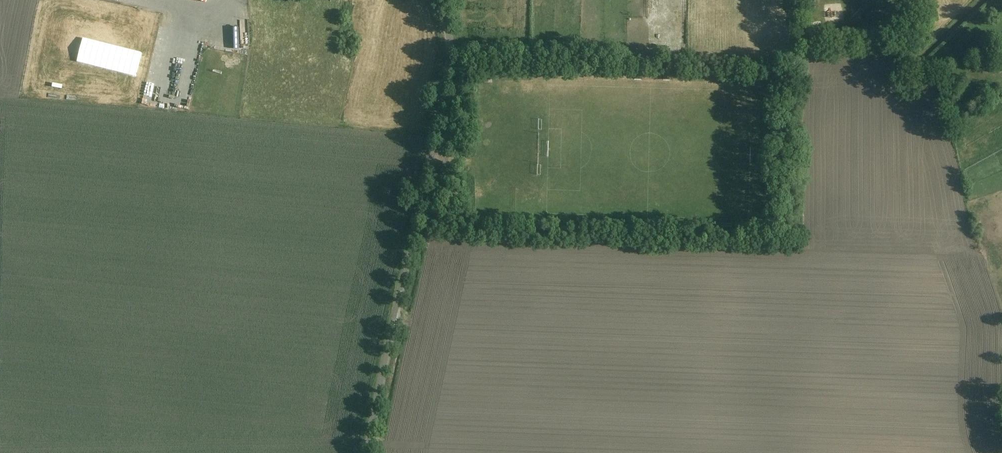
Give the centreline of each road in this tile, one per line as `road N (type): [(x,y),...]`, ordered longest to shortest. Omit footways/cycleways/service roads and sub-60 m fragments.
road 1 (unclassified): [(369,452),(449,66),(437,0)]

